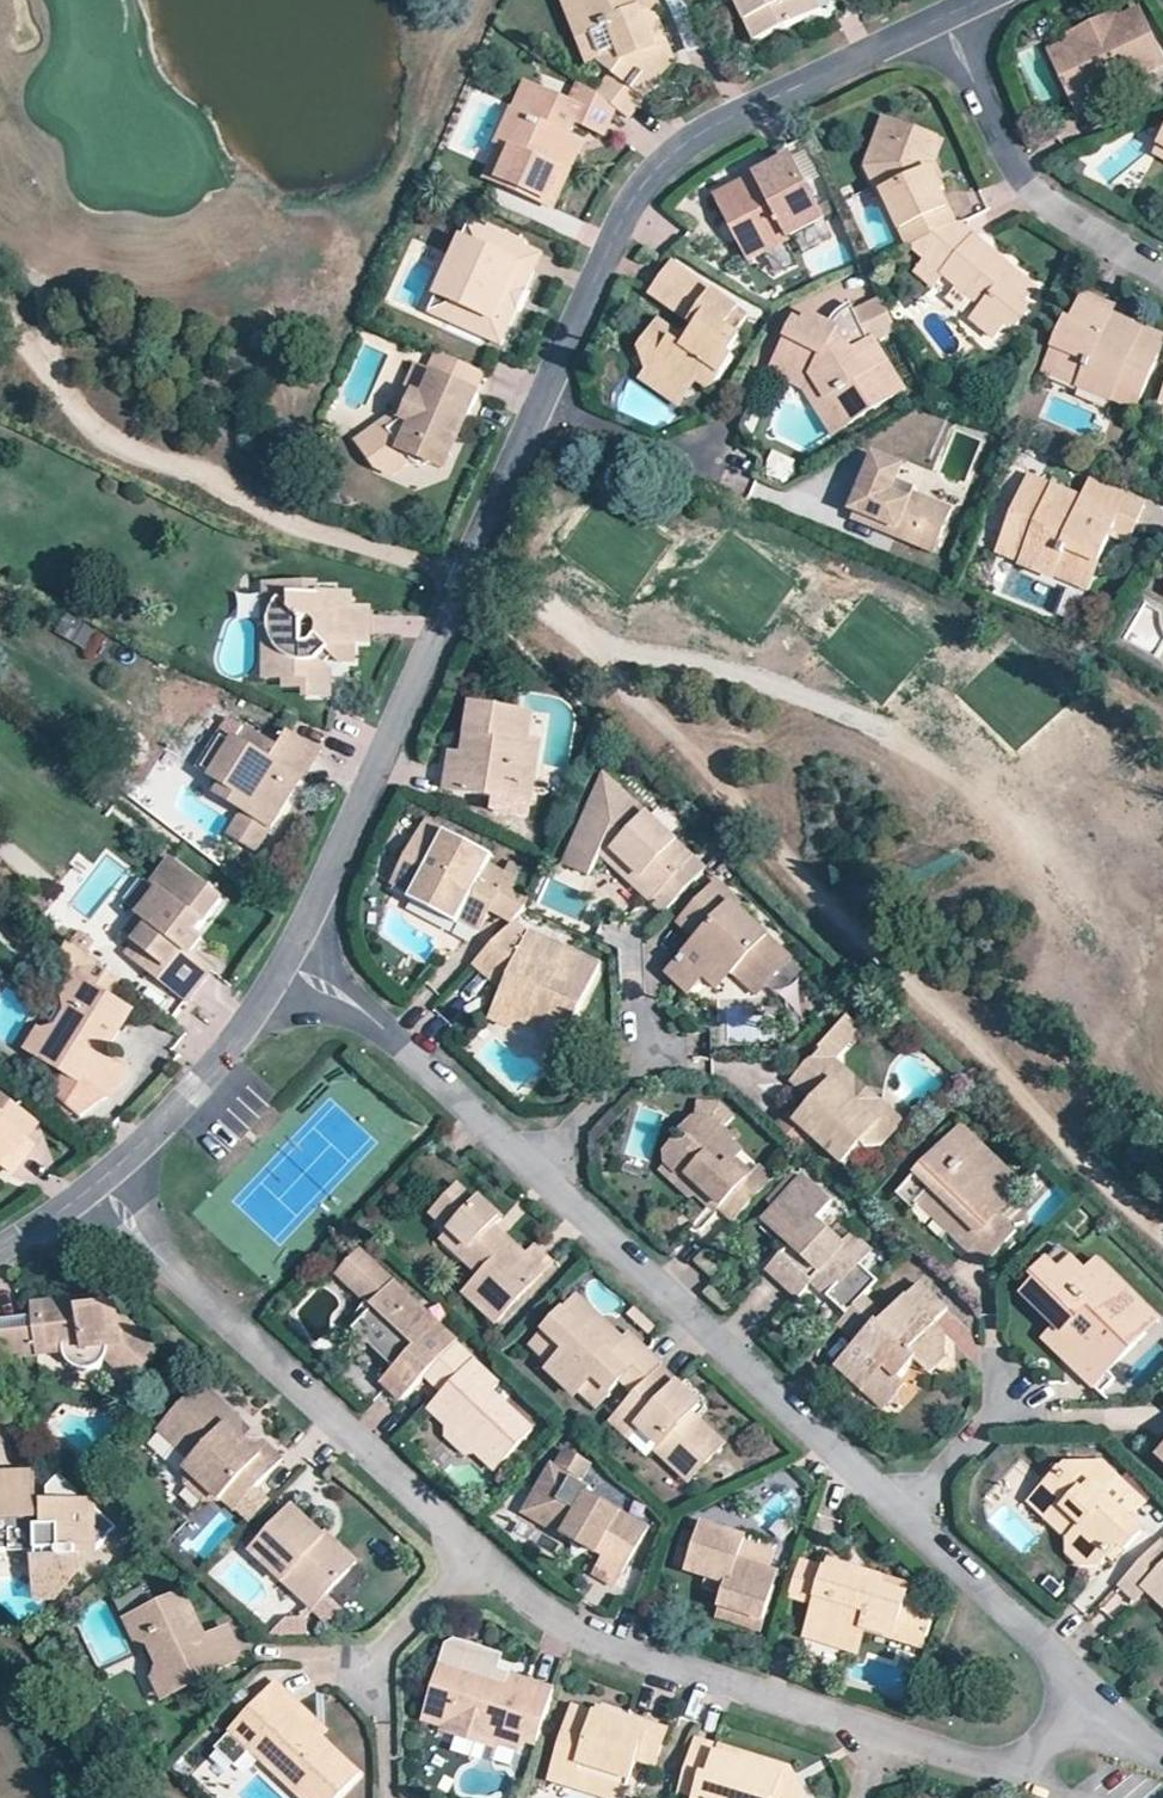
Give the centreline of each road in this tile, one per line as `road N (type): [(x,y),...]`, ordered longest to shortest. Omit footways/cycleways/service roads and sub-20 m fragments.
road 1 (residential): [(949,18),(714,128),(673,154),(641,191),(299,955)]
road 2 (residential): [(1001,1766),(609,1647),(537,1609),(151,1249),(97,1185)]
road 3 (residential): [(299,955),(907,1512),(1065,1672)]
road 4 (track): [(465,577),(276,511),(234,470),(118,443),(0,311)]
road 5 (residential): [(1162,267),(1064,209),(1026,173),(949,18)]
road 6 (residential): [(299,955),(233,1047),(97,1185)]
road 7 (residential): [(1065,1672),(1098,1710),(1162,1757)]
road 8 (residential): [(1065,1672),(1052,1732),(1001,1766)]

